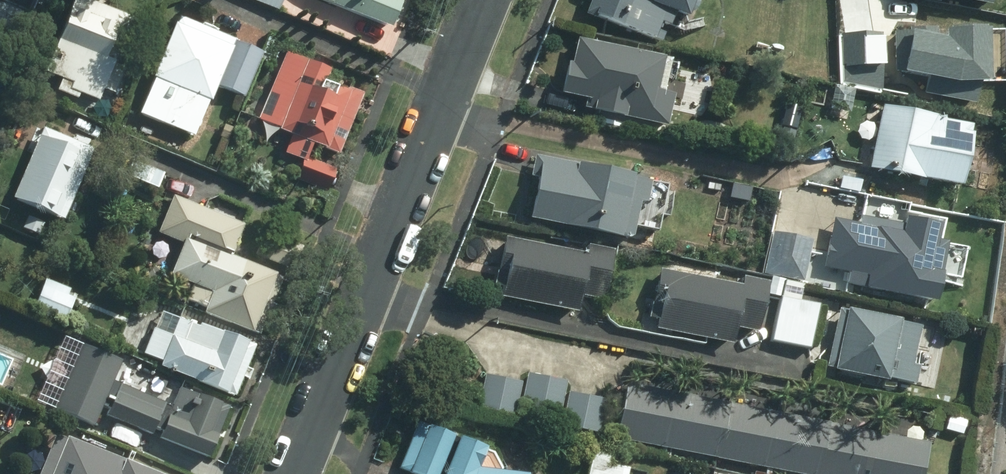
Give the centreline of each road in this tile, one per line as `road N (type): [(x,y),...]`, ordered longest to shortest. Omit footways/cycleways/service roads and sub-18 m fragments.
road 1 (residential): [(483,0),(294,473)]

